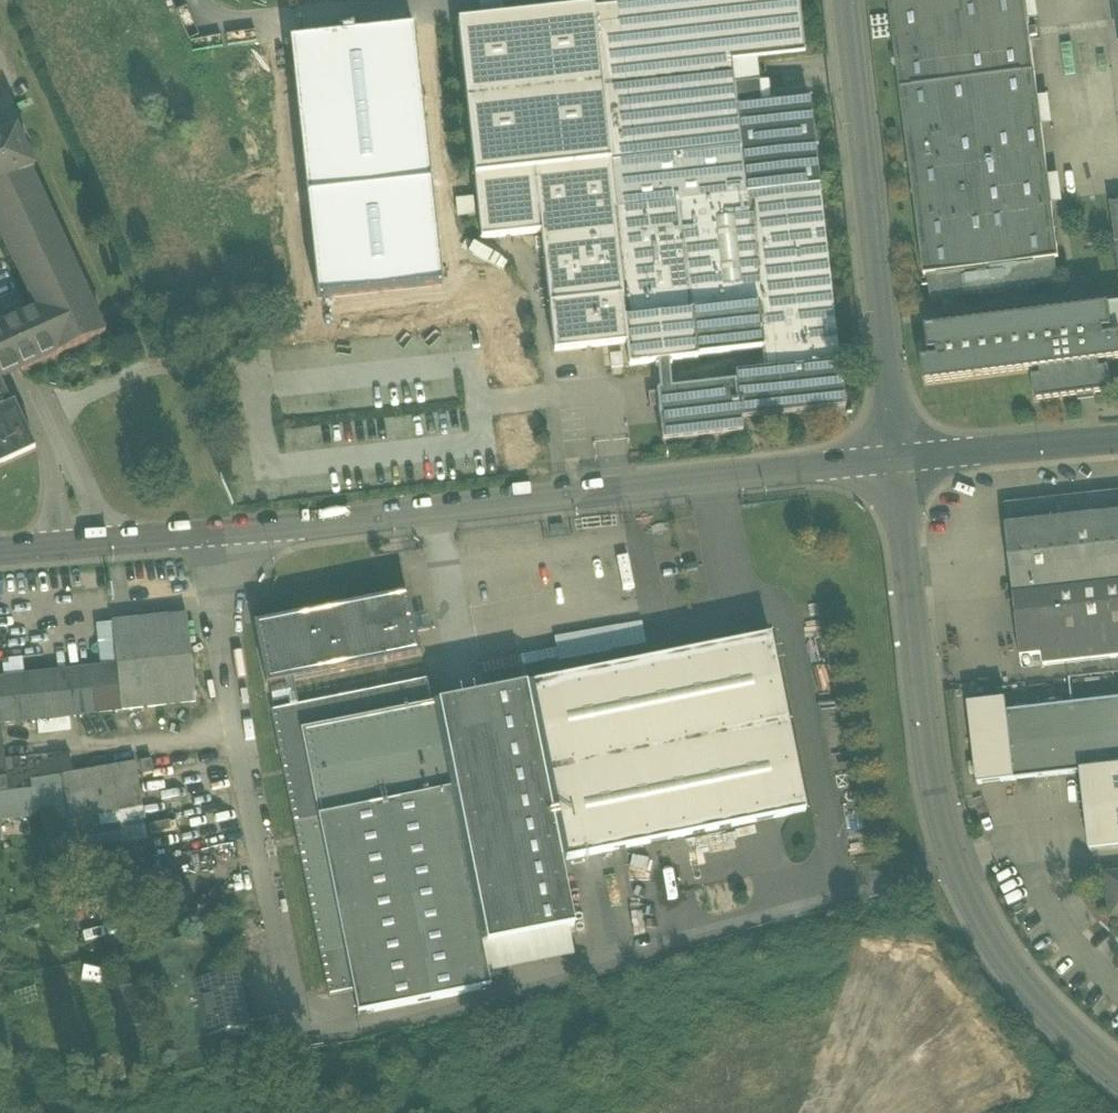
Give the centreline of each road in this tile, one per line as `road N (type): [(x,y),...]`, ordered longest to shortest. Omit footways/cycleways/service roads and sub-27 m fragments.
road 1 (tertiary): [(199,534),(897,461)]
road 2 (residential): [(1117,1071),(1013,966),(949,845),(933,787),(897,461)]
road 3 (unclassified): [(199,534),(291,1009)]
road 4 (residential): [(897,461),(846,0)]
road 5 (tertiary): [(897,461),(1117,440)]
road 6 (tertiary): [(0,551),(199,534)]

